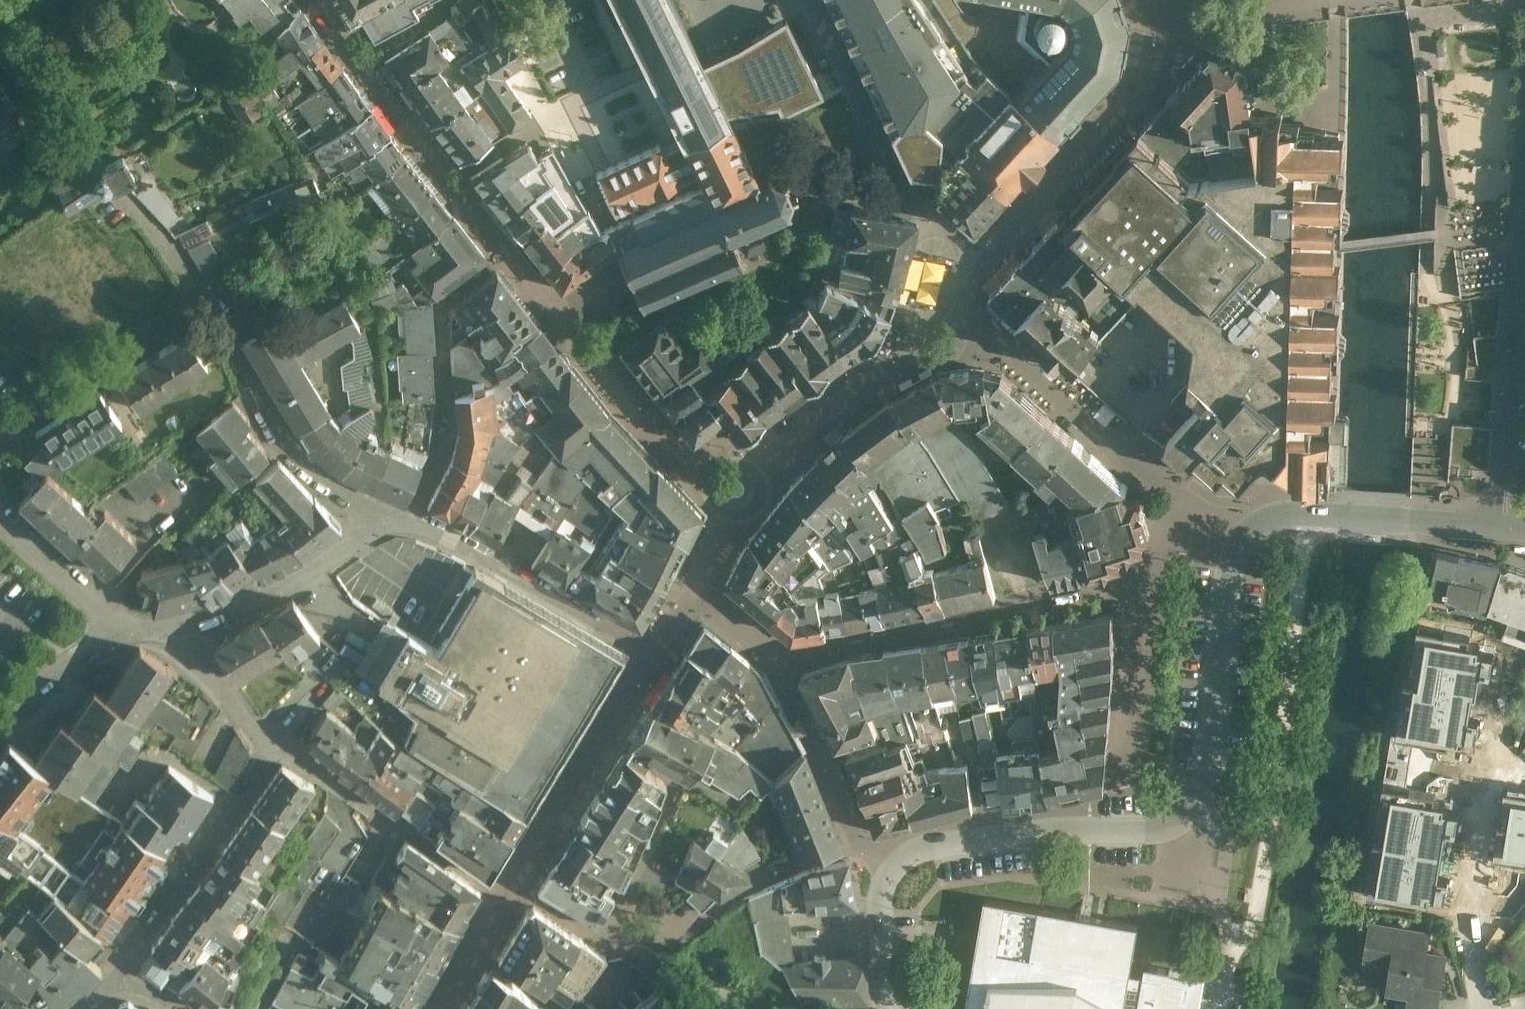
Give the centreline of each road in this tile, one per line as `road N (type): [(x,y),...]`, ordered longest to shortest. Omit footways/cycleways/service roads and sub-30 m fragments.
road 1 (residential): [(1413,514),(1272,512),(1243,532),(1230,553),(1206,776),(1189,810),(1168,829)]
road 2 (residential): [(406,525),(319,474),(267,424),(205,300)]
road 3 (residential): [(1524,214),(1504,522)]
road 4 (residential): [(886,872),(920,848),(971,840),(1168,829)]
road 5 (residential): [(272,745),(511,902)]
road 6 (residential): [(654,646),(487,557),(406,525)]
road 7 (residential): [(116,972),(272,745)]
road 8 (residential): [(406,525),(362,538),(219,612),(166,624)]
road 9 (residential): [(886,872),(863,846),(771,658)]
road 10 (residential): [(205,300),(0,431)]
road 11 (residential): [(115,636),(87,580),(0,497)]
road 12 (residential): [(166,624),(272,745)]
road 13 (residential): [(0,736),(62,668),(115,636)]
road 14 (residential): [(888,1008),(878,905),(886,872)]
road 15 (residential): [(205,300),(166,234),(124,194)]

